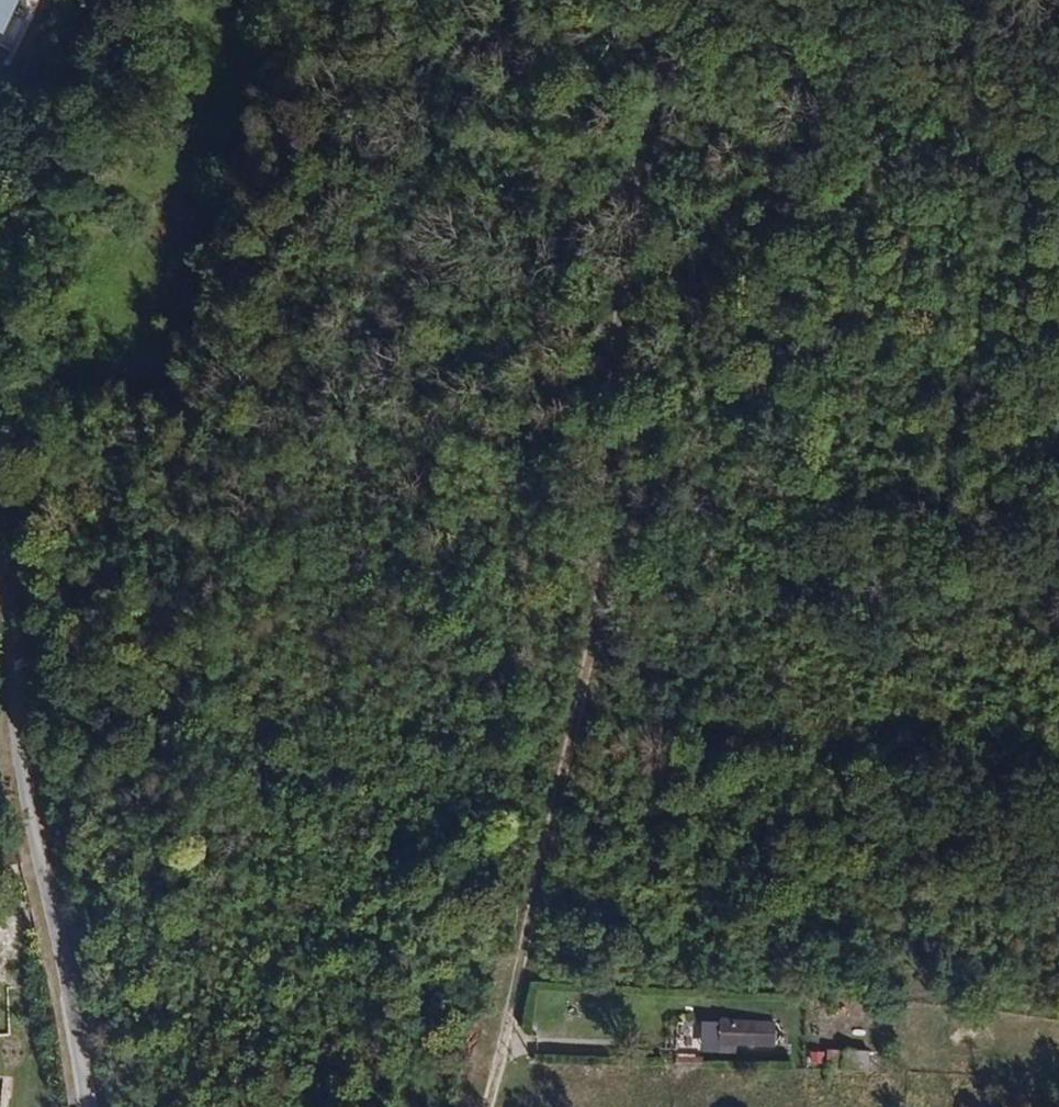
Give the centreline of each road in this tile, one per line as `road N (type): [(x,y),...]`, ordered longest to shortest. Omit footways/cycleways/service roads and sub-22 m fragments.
road 1 (track): [(726,0),(643,135),(614,536),(492,1106)]
road 2 (residential): [(0,527),(17,790),(66,980),(85,1106)]

